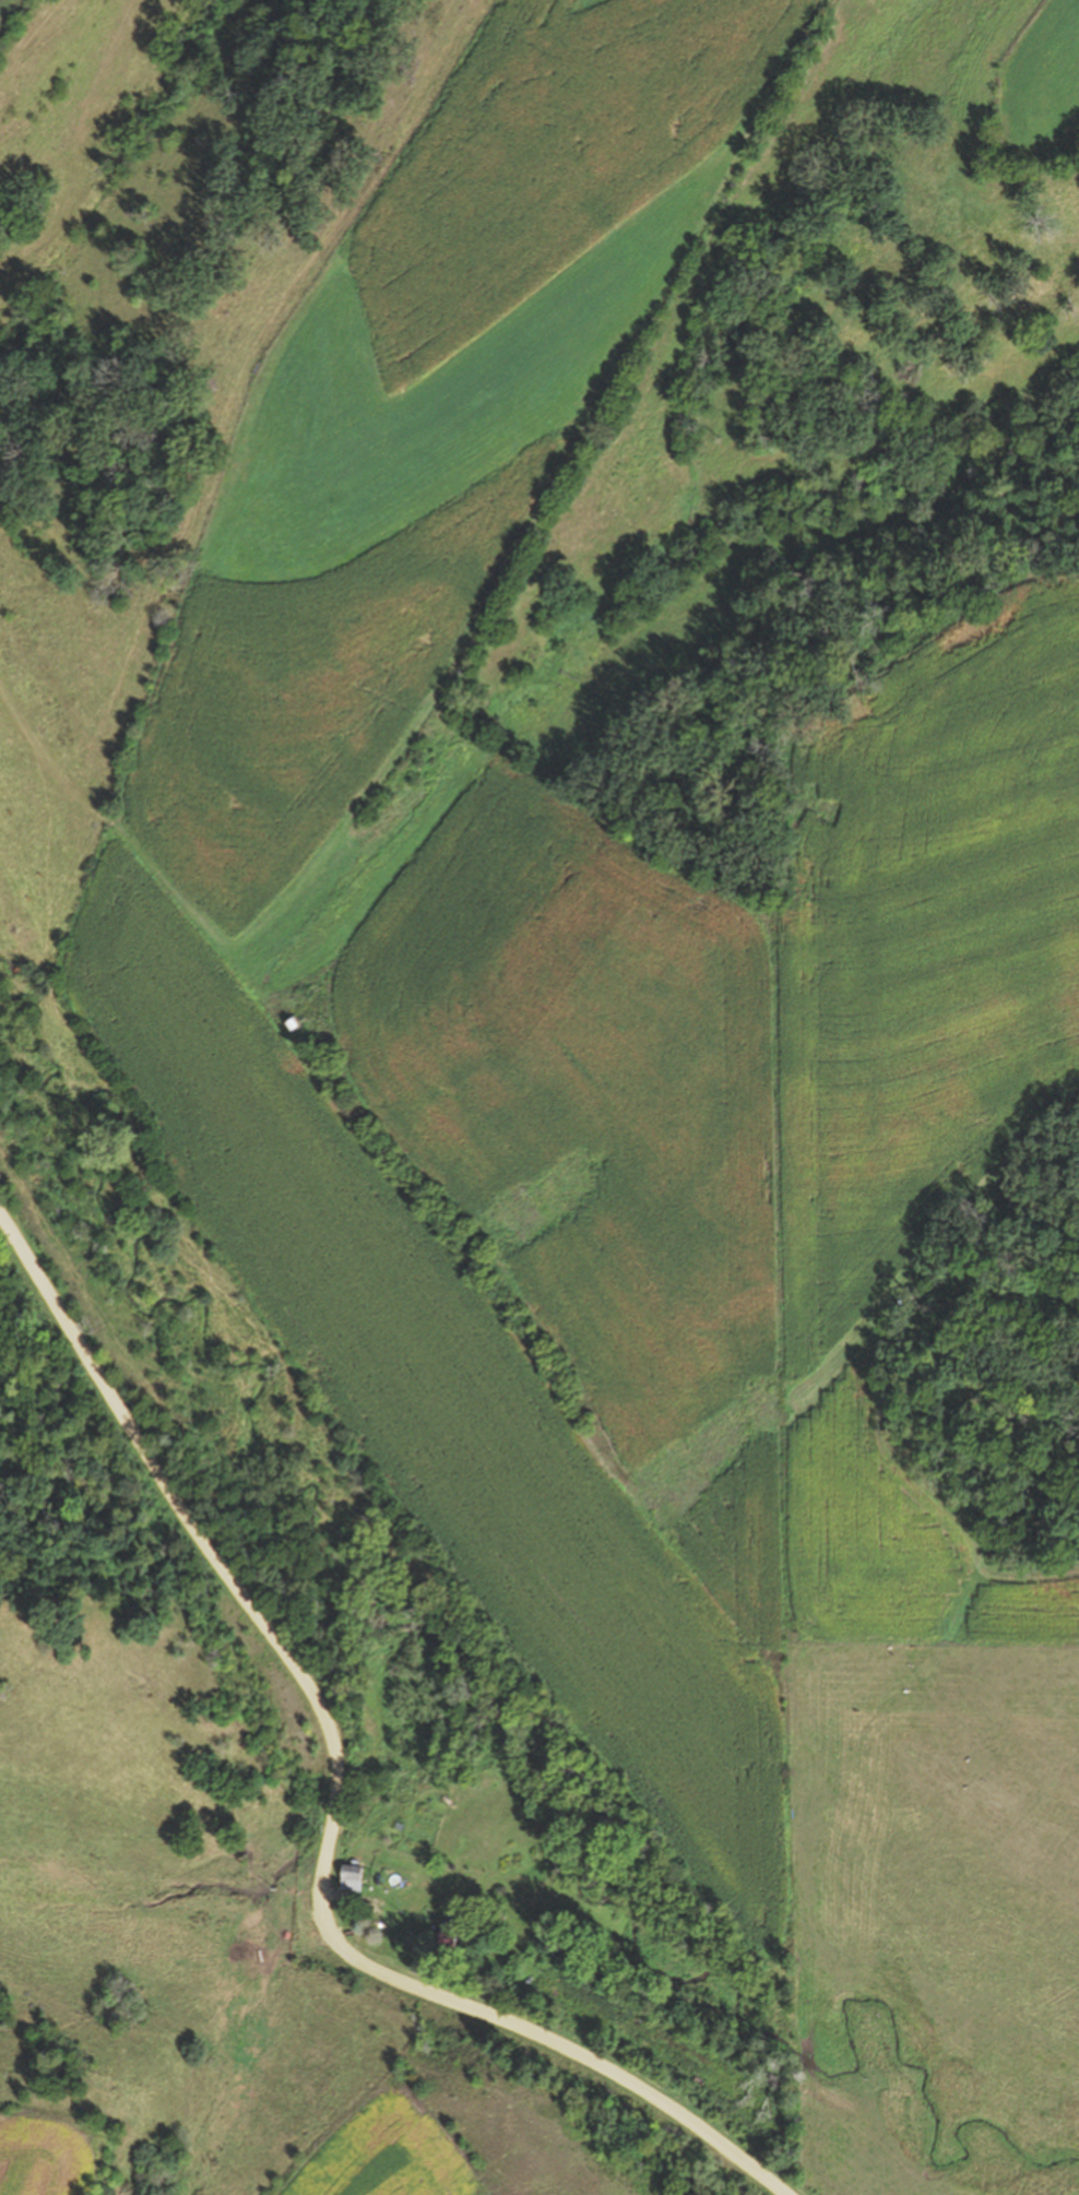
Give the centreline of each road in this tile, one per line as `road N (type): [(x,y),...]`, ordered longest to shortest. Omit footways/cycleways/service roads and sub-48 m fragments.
road 1 (residential): [(786,2194),(593,2062),(339,1948),(317,1896),(333,1790),(318,1710),(209,1556),(0,1215)]

